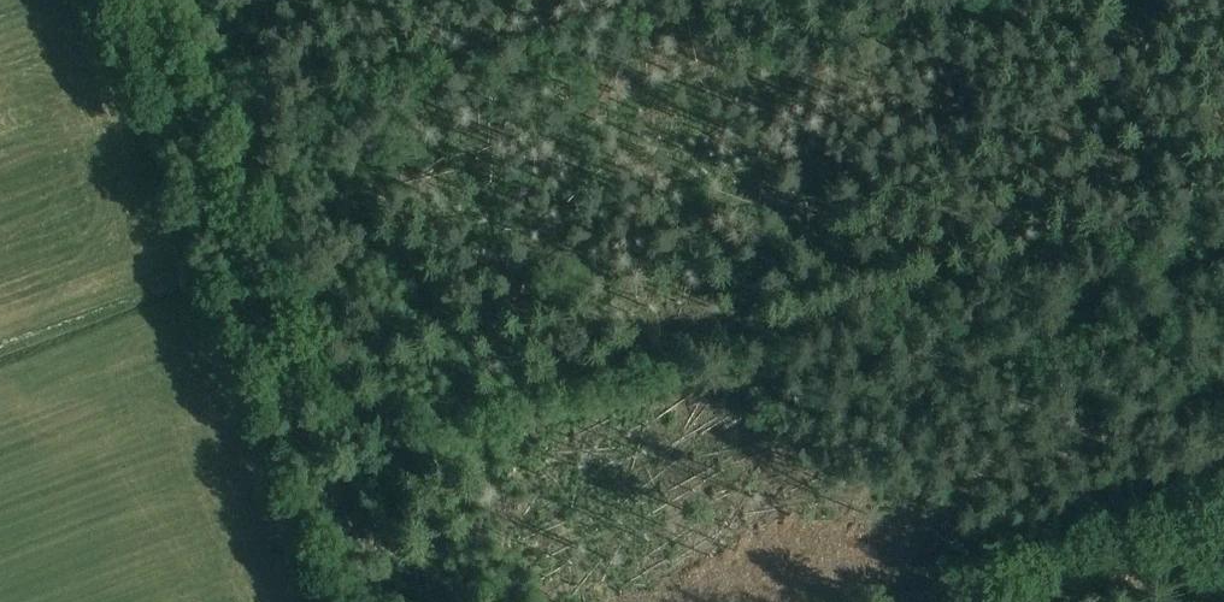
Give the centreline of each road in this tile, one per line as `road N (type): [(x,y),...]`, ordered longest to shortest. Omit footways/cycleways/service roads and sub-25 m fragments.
road 1 (track): [(1223,549),(950,601)]

